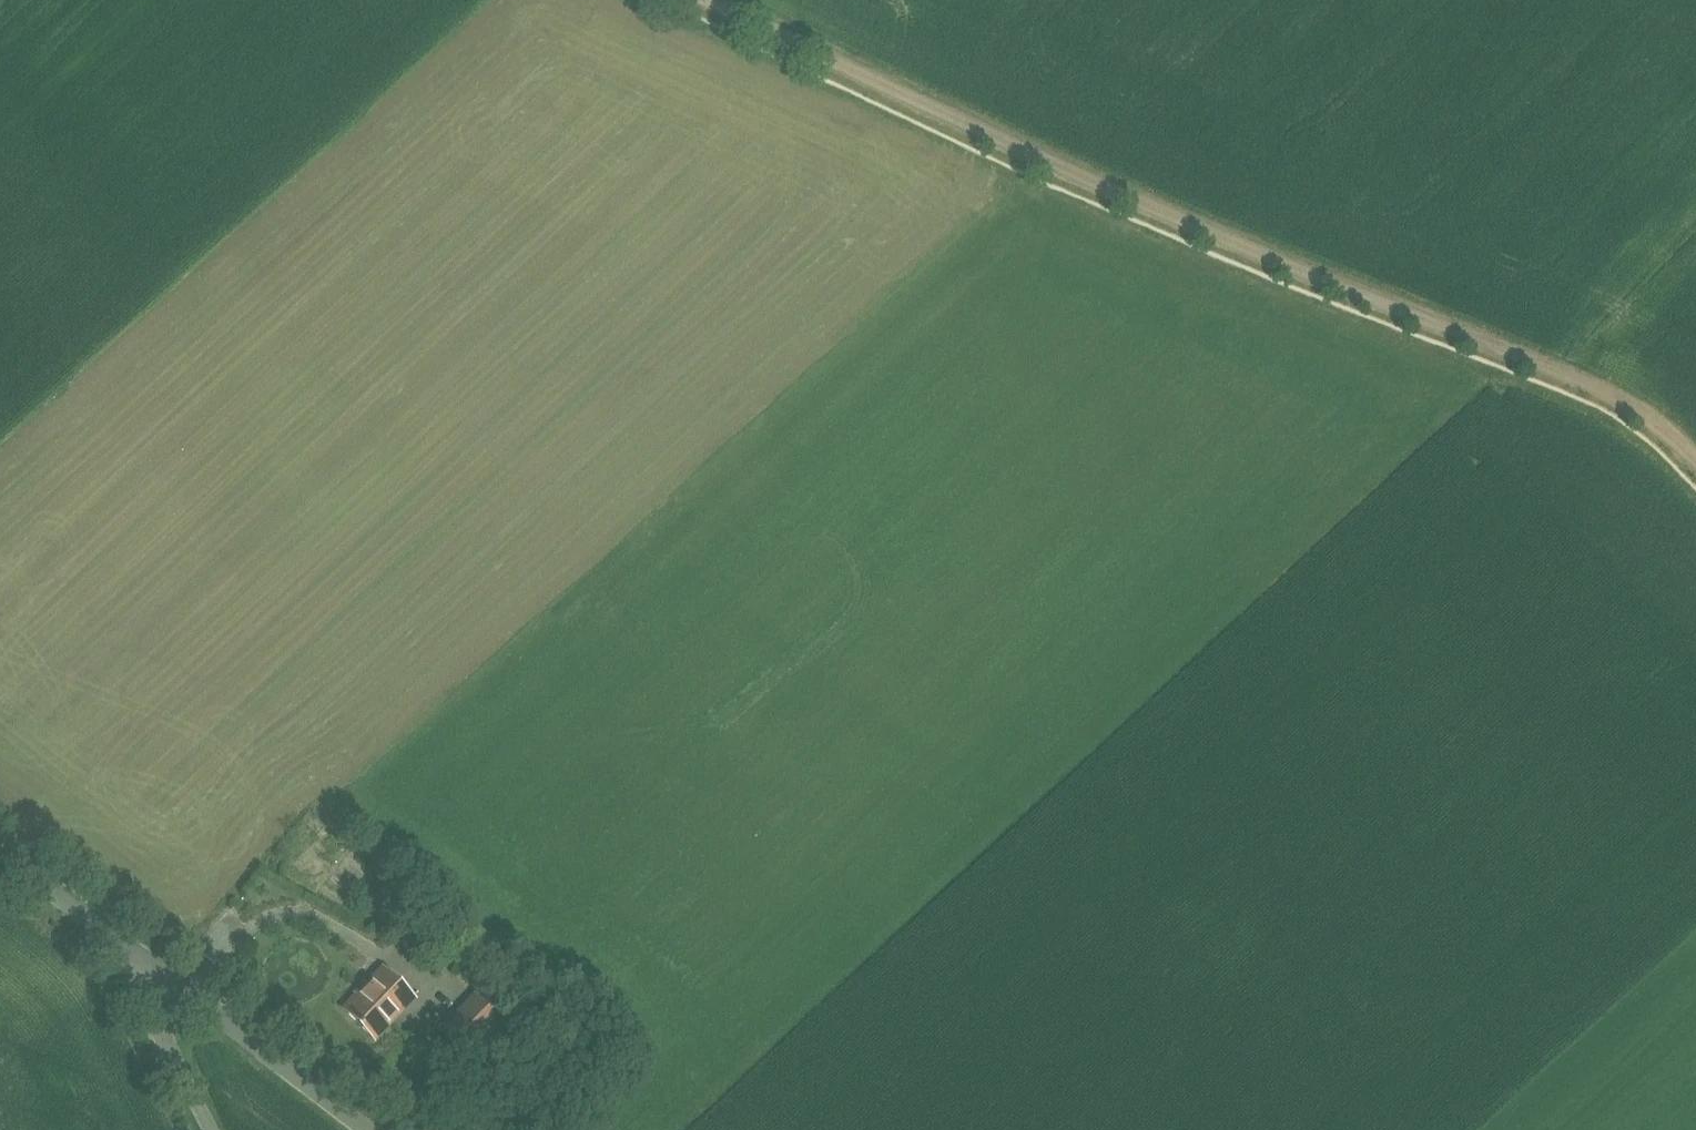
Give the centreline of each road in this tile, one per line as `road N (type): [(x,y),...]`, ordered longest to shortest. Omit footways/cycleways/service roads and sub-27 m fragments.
road 1 (track): [(717,0),(1606,406),(1695,500)]
road 2 (unclassified): [(379,1129),(151,957)]
road 3 (unclassified): [(151,957),(0,844)]
road 4 (unclassified): [(213,1129),(154,1010),(151,957)]

